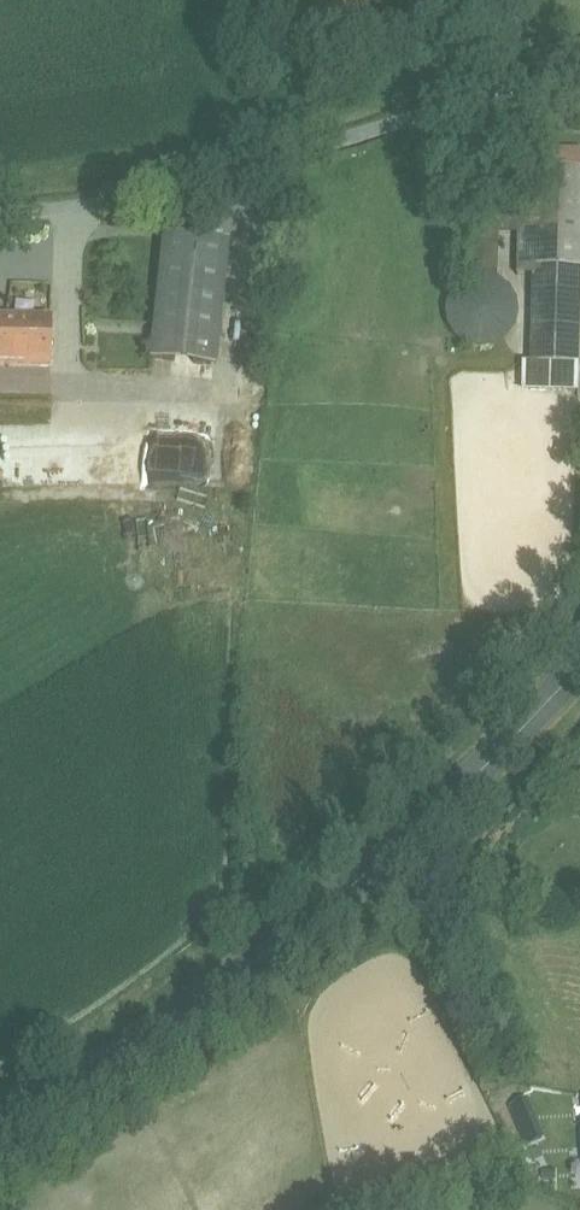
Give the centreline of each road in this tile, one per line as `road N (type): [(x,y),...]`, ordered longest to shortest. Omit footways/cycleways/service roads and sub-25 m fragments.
road 1 (secondary): [(0,1129),(147,1044),(333,904),(579,668)]
road 2 (unclassified): [(579,72),(83,213),(0,223)]

